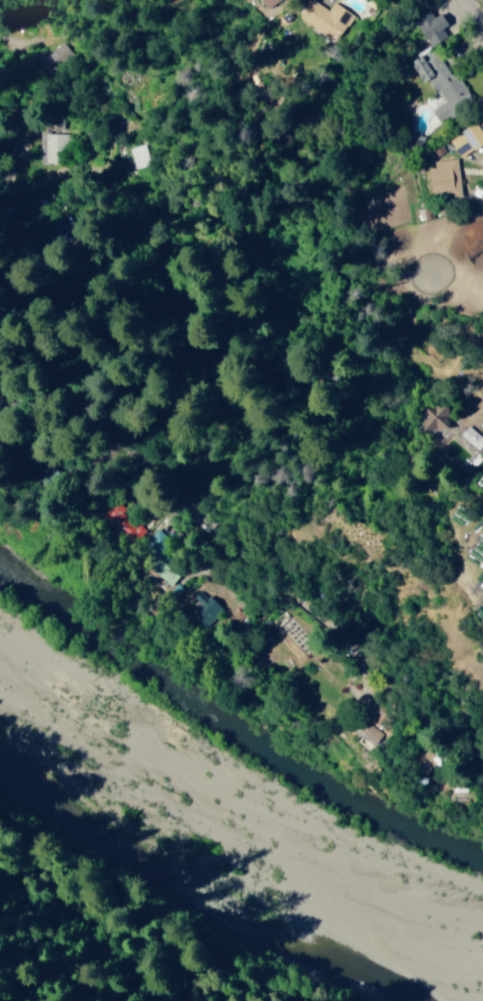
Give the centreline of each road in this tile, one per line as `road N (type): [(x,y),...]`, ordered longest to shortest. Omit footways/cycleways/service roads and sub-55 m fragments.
road 1 (residential): [(481,567),(427,583),(399,574),(385,557),(323,550),(151,417),(95,362),(0,238)]
road 2 (residential): [(0,184),(54,136),(66,102),(58,73),(41,55),(0,40)]

